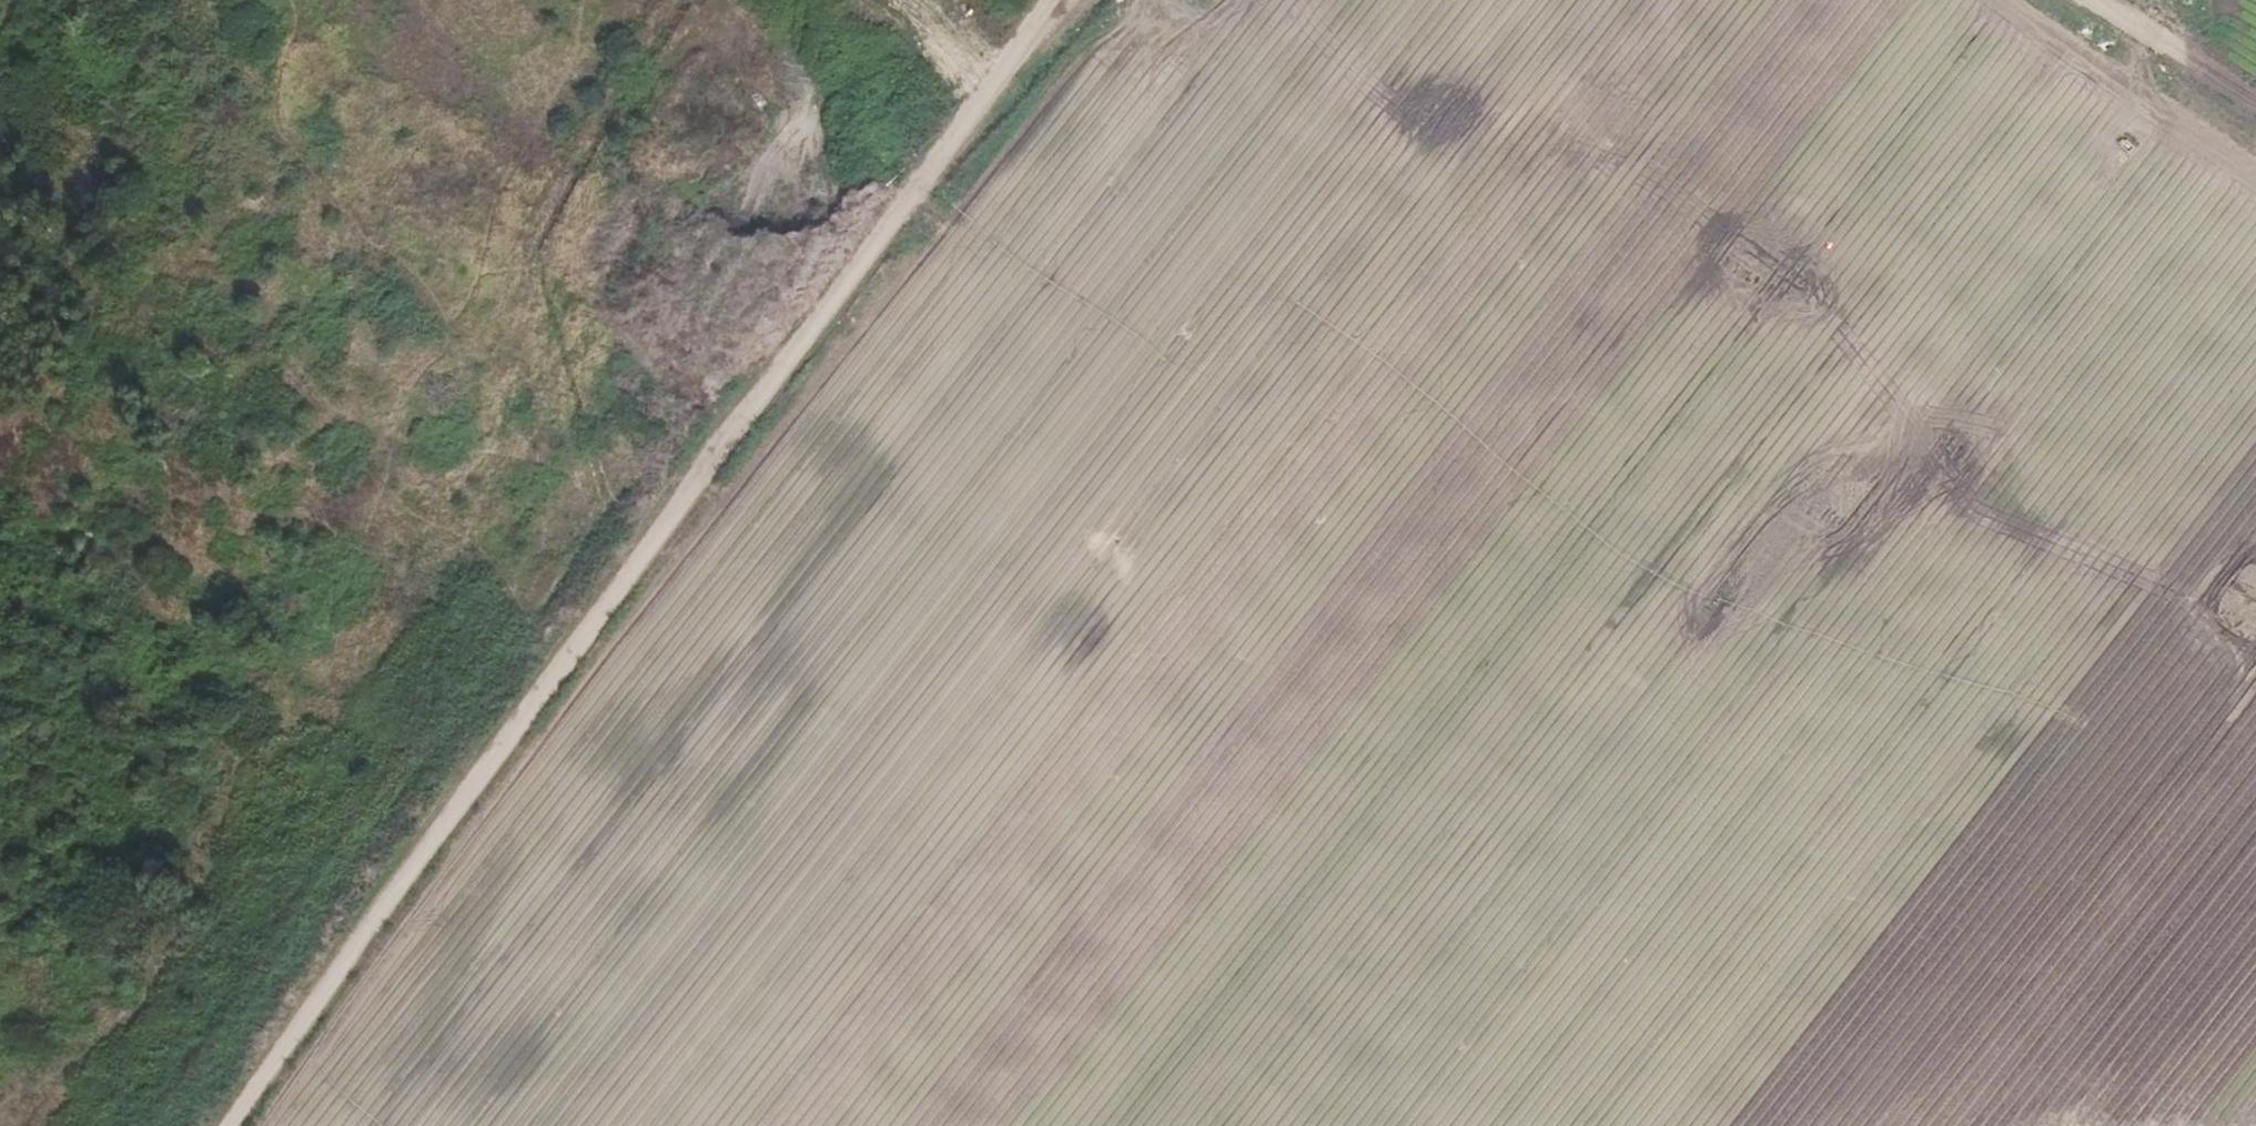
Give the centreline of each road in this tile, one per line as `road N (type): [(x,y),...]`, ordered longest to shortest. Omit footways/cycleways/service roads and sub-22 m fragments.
road 1 (track): [(235,1125),(1047,0)]
road 2 (track): [(2255,106),(2076,0)]

